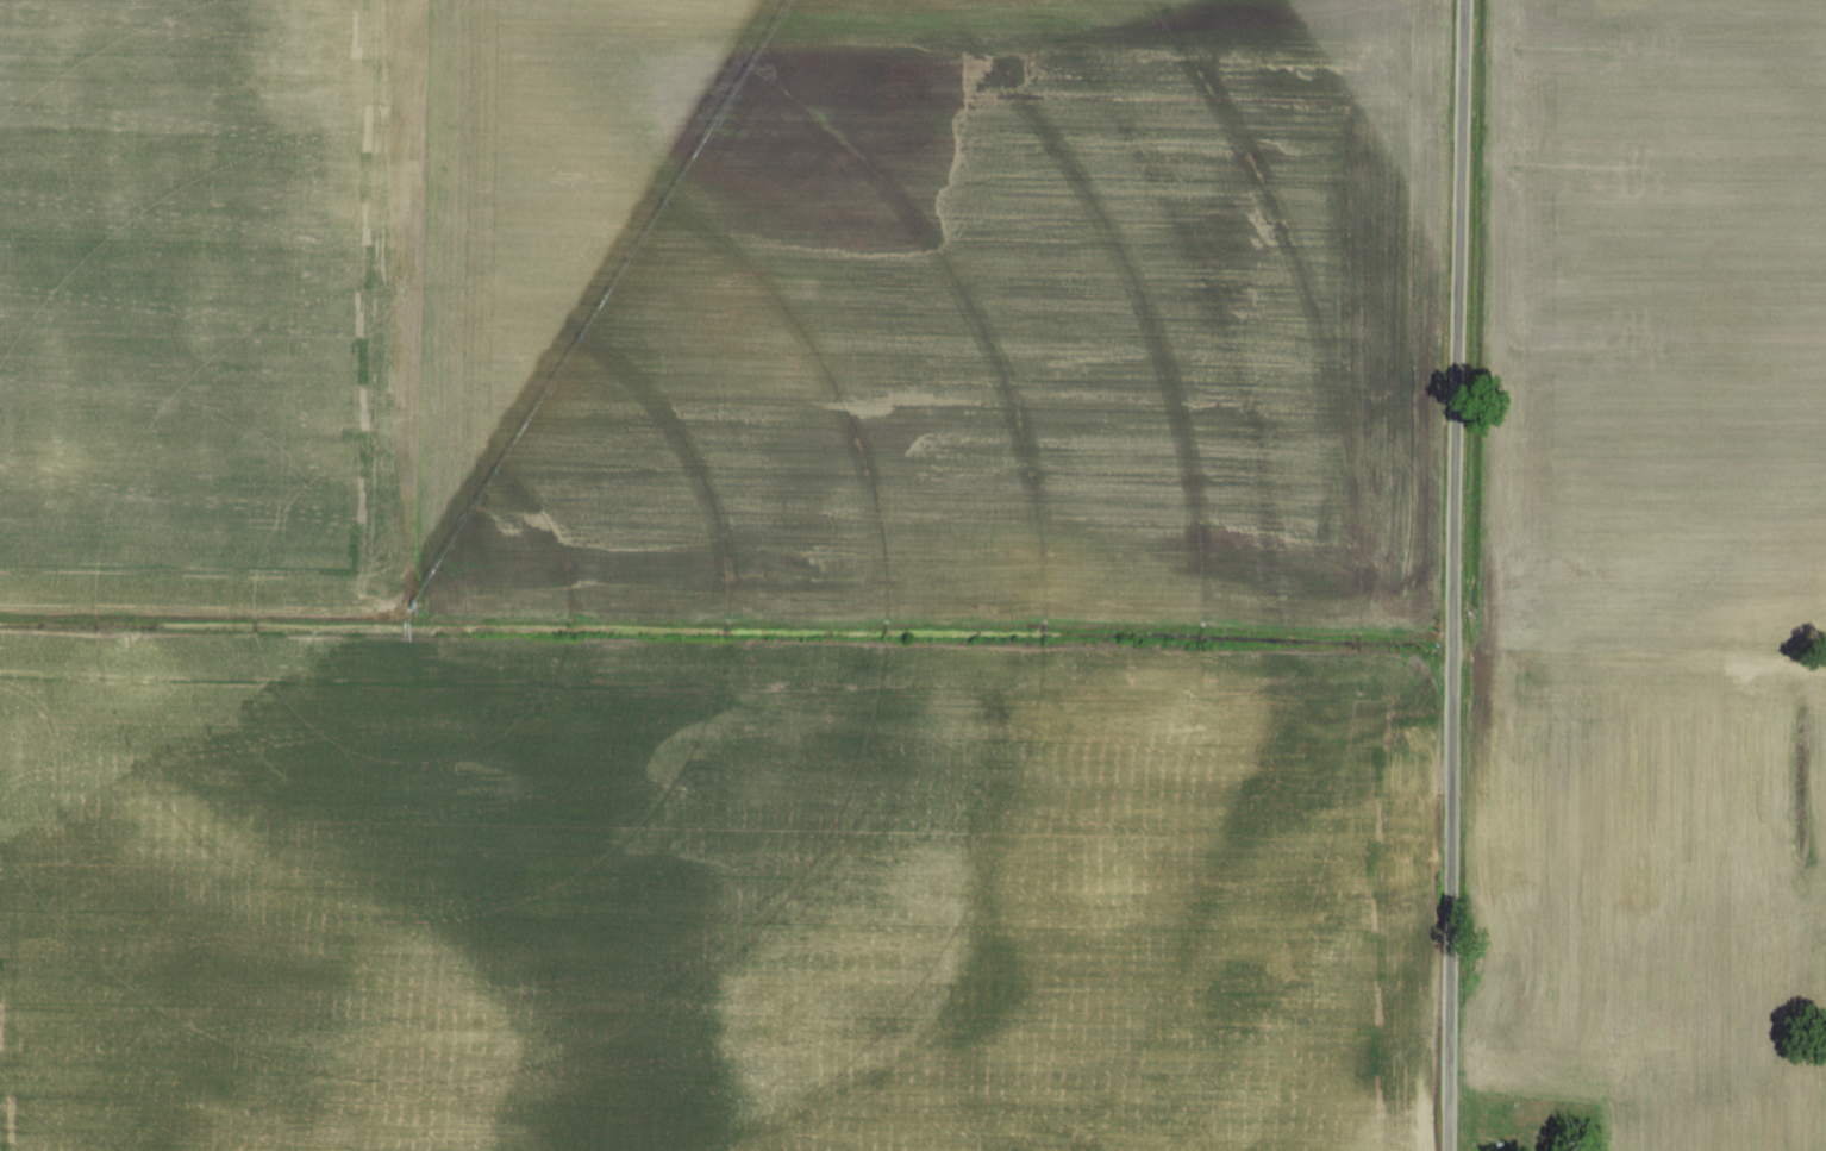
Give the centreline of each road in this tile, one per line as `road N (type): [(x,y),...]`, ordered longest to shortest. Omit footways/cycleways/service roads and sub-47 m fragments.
road 1 (tertiary): [(1448,1150),(1465,0)]

